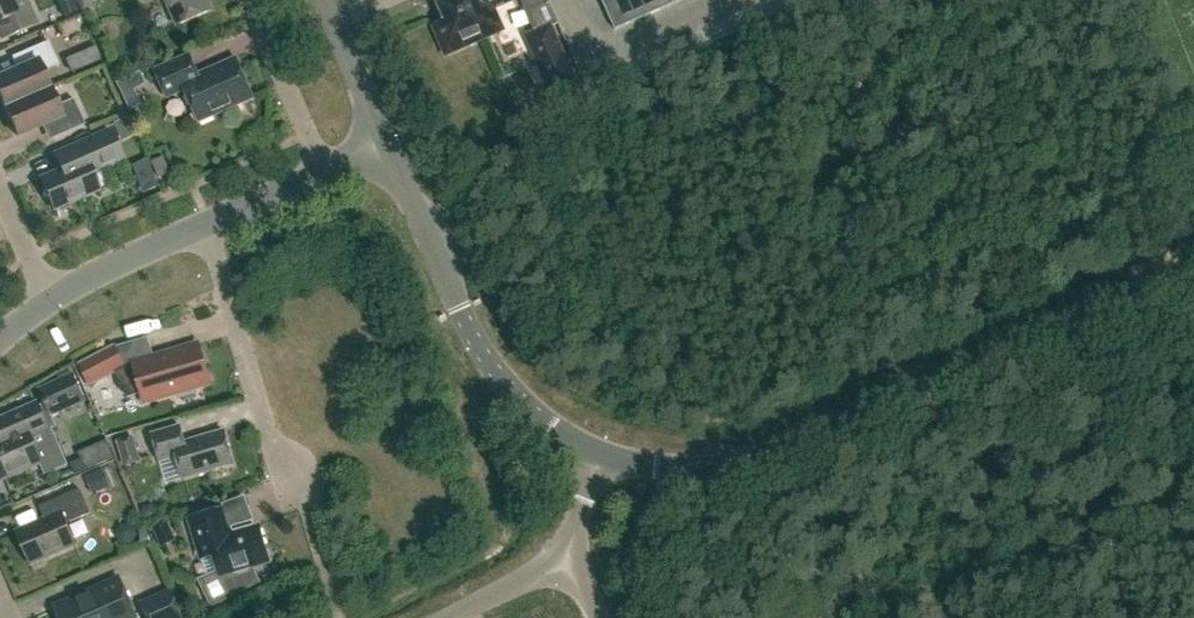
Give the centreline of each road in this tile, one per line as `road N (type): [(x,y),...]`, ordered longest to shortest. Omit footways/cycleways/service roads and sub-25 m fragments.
road 1 (unclassified): [(602,459),(693,473),(833,436),(1193,267)]
road 2 (unclassified): [(602,459),(528,411),(472,336),(385,143)]
road 3 (residential): [(289,495),(203,227)]
road 4 (residential): [(322,171),(248,0)]
road 5 (residential): [(203,227),(52,297)]
road 6 (unclassified): [(385,143),(322,0)]
road 7 (unclassified): [(447,617),(570,554)]
road 8 (residential): [(203,227),(322,171)]
road 9 (residential): [(52,297),(0,183)]

